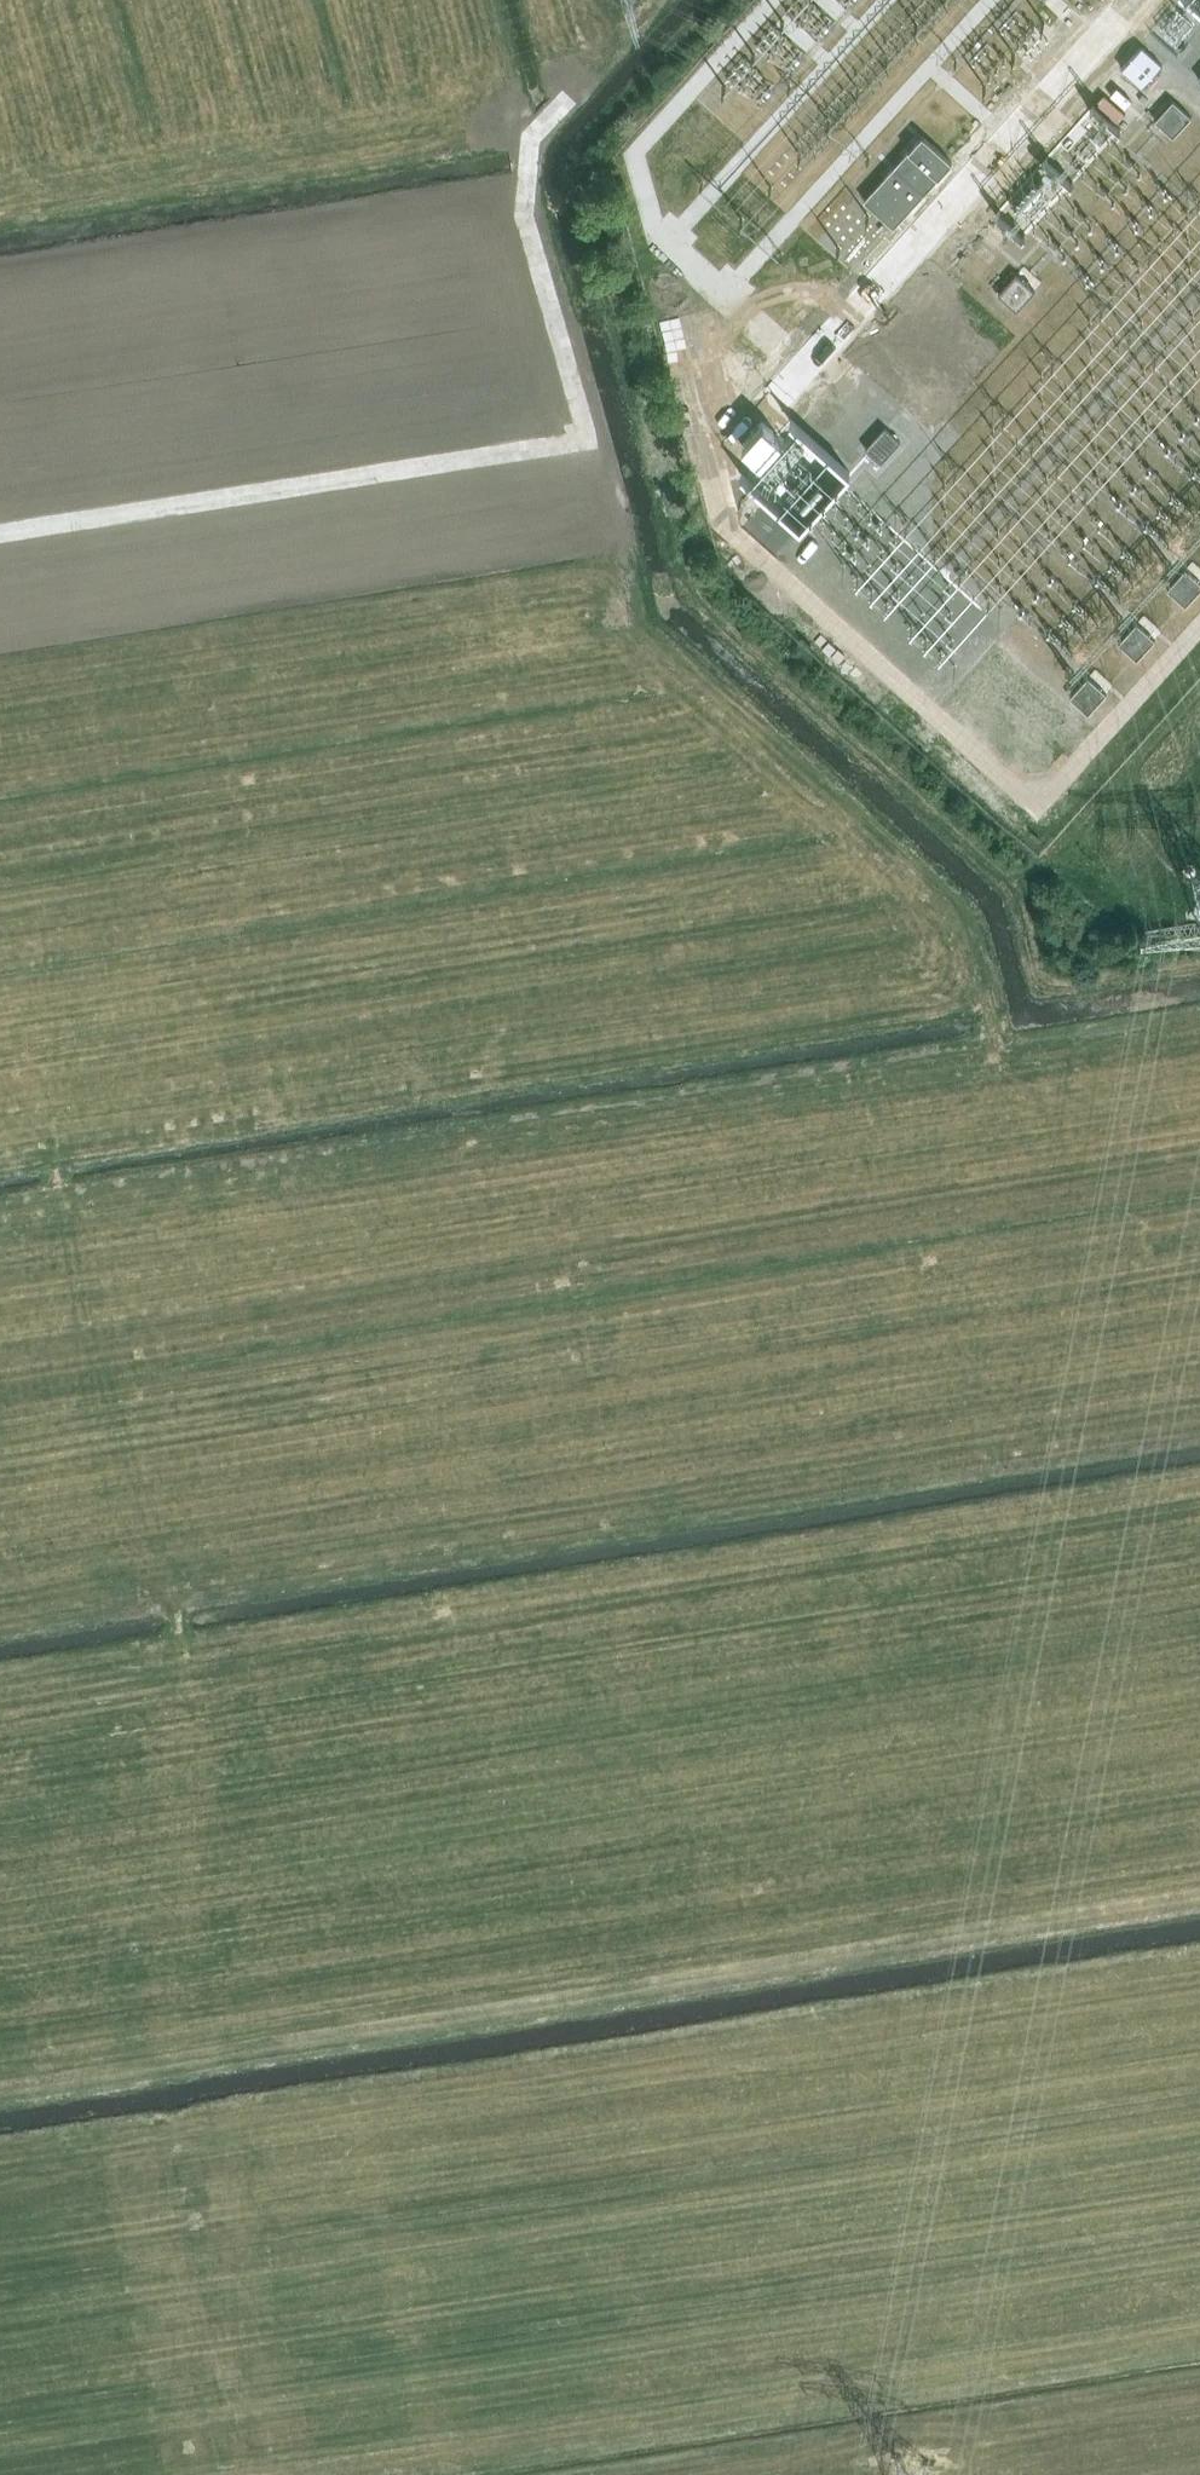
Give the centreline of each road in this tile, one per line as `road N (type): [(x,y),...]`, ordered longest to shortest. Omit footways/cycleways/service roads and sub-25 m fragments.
road 1 (track): [(0,534),(586,439),(524,219),(530,137),(568,98)]

